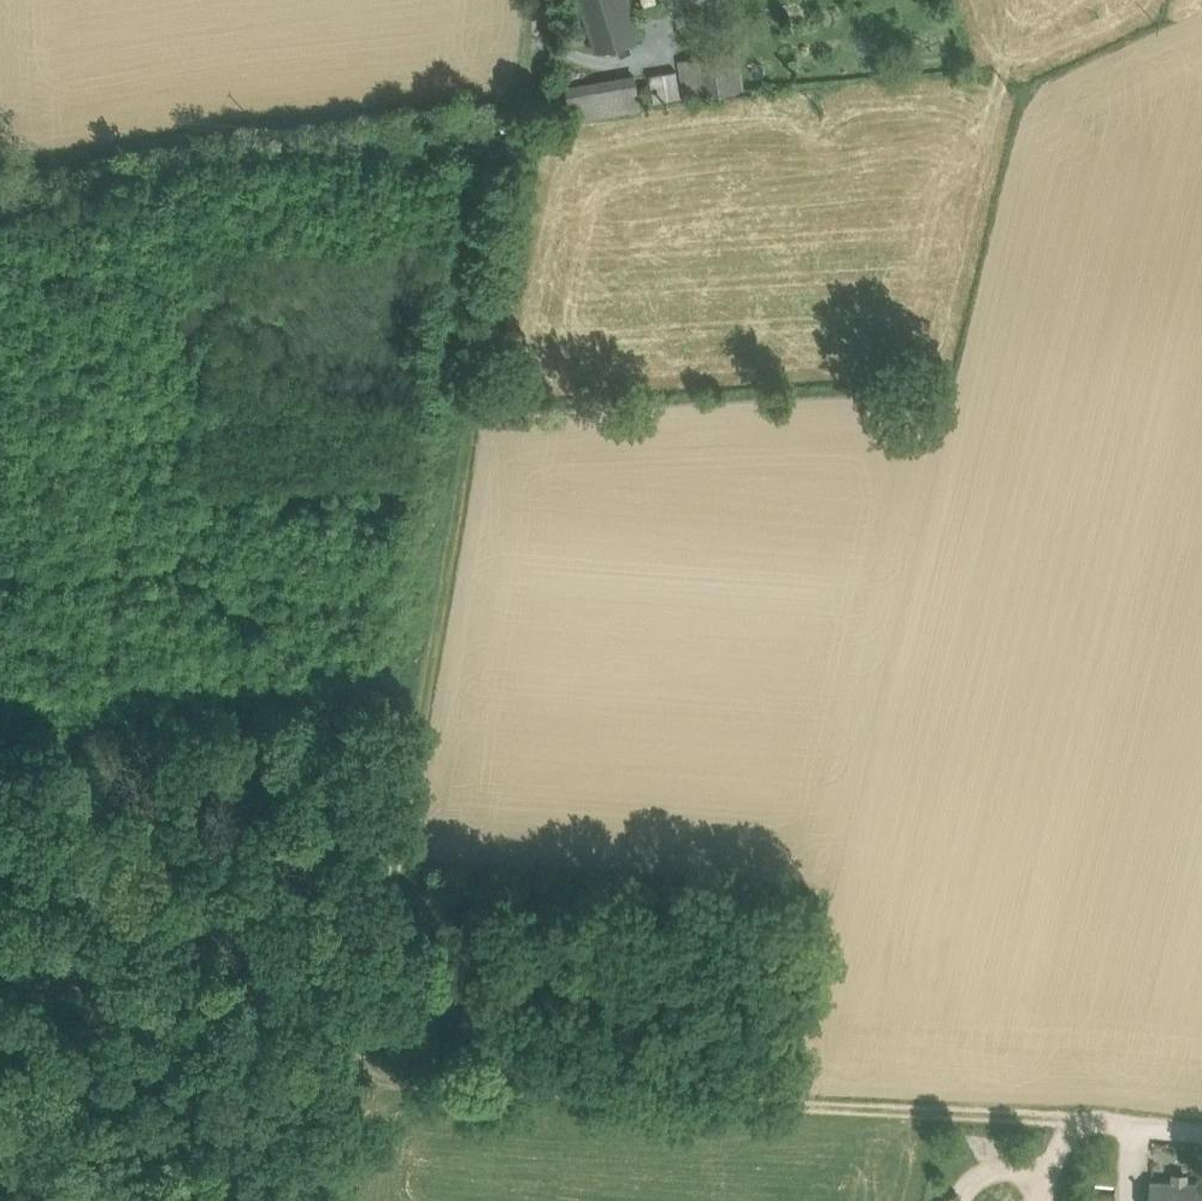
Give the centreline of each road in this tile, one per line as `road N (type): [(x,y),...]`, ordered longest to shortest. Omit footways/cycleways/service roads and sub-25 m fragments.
road 1 (track): [(1078,1121),(356,1063),(299,1075),(247,1044),(0,977)]
road 2 (track): [(551,0),(356,1063)]
road 3 (track): [(546,45),(599,65),(667,47)]

